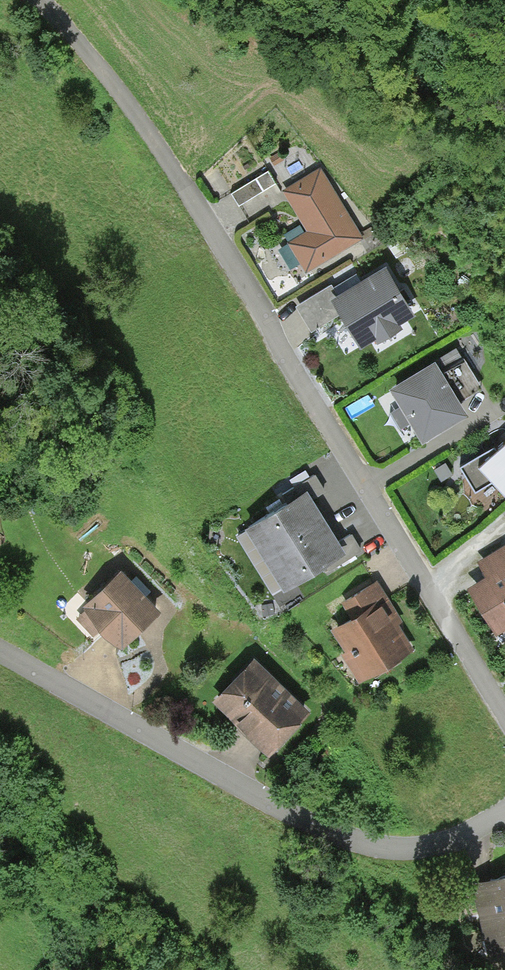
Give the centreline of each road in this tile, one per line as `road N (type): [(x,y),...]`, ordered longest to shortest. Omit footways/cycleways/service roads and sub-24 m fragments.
road 1 (residential): [(504,728),(235,276),(95,66),(36,0)]
road 2 (residential): [(0,655),(308,827),(370,848),(412,850),(484,831),(504,814)]

